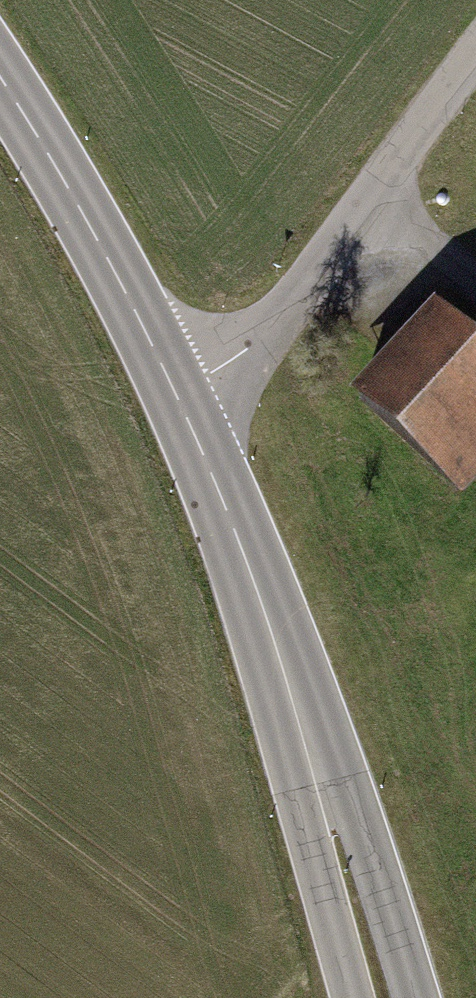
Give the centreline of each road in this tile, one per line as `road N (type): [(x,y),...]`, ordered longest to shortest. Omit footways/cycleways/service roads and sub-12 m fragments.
road 1 (primary): [(180,402),(314,771)]
road 2 (primary): [(0,84),(47,151),(180,402)]
road 3 (unclassified): [(180,402),(255,345),(365,208)]
road 4 (primary): [(415,997),(375,865),(314,771)]
road 5 (primary): [(314,771),(322,887),(352,997)]
road 6 (unclassified): [(365,208),(475,67)]
road 7 (residential): [(365,208),(475,293)]

